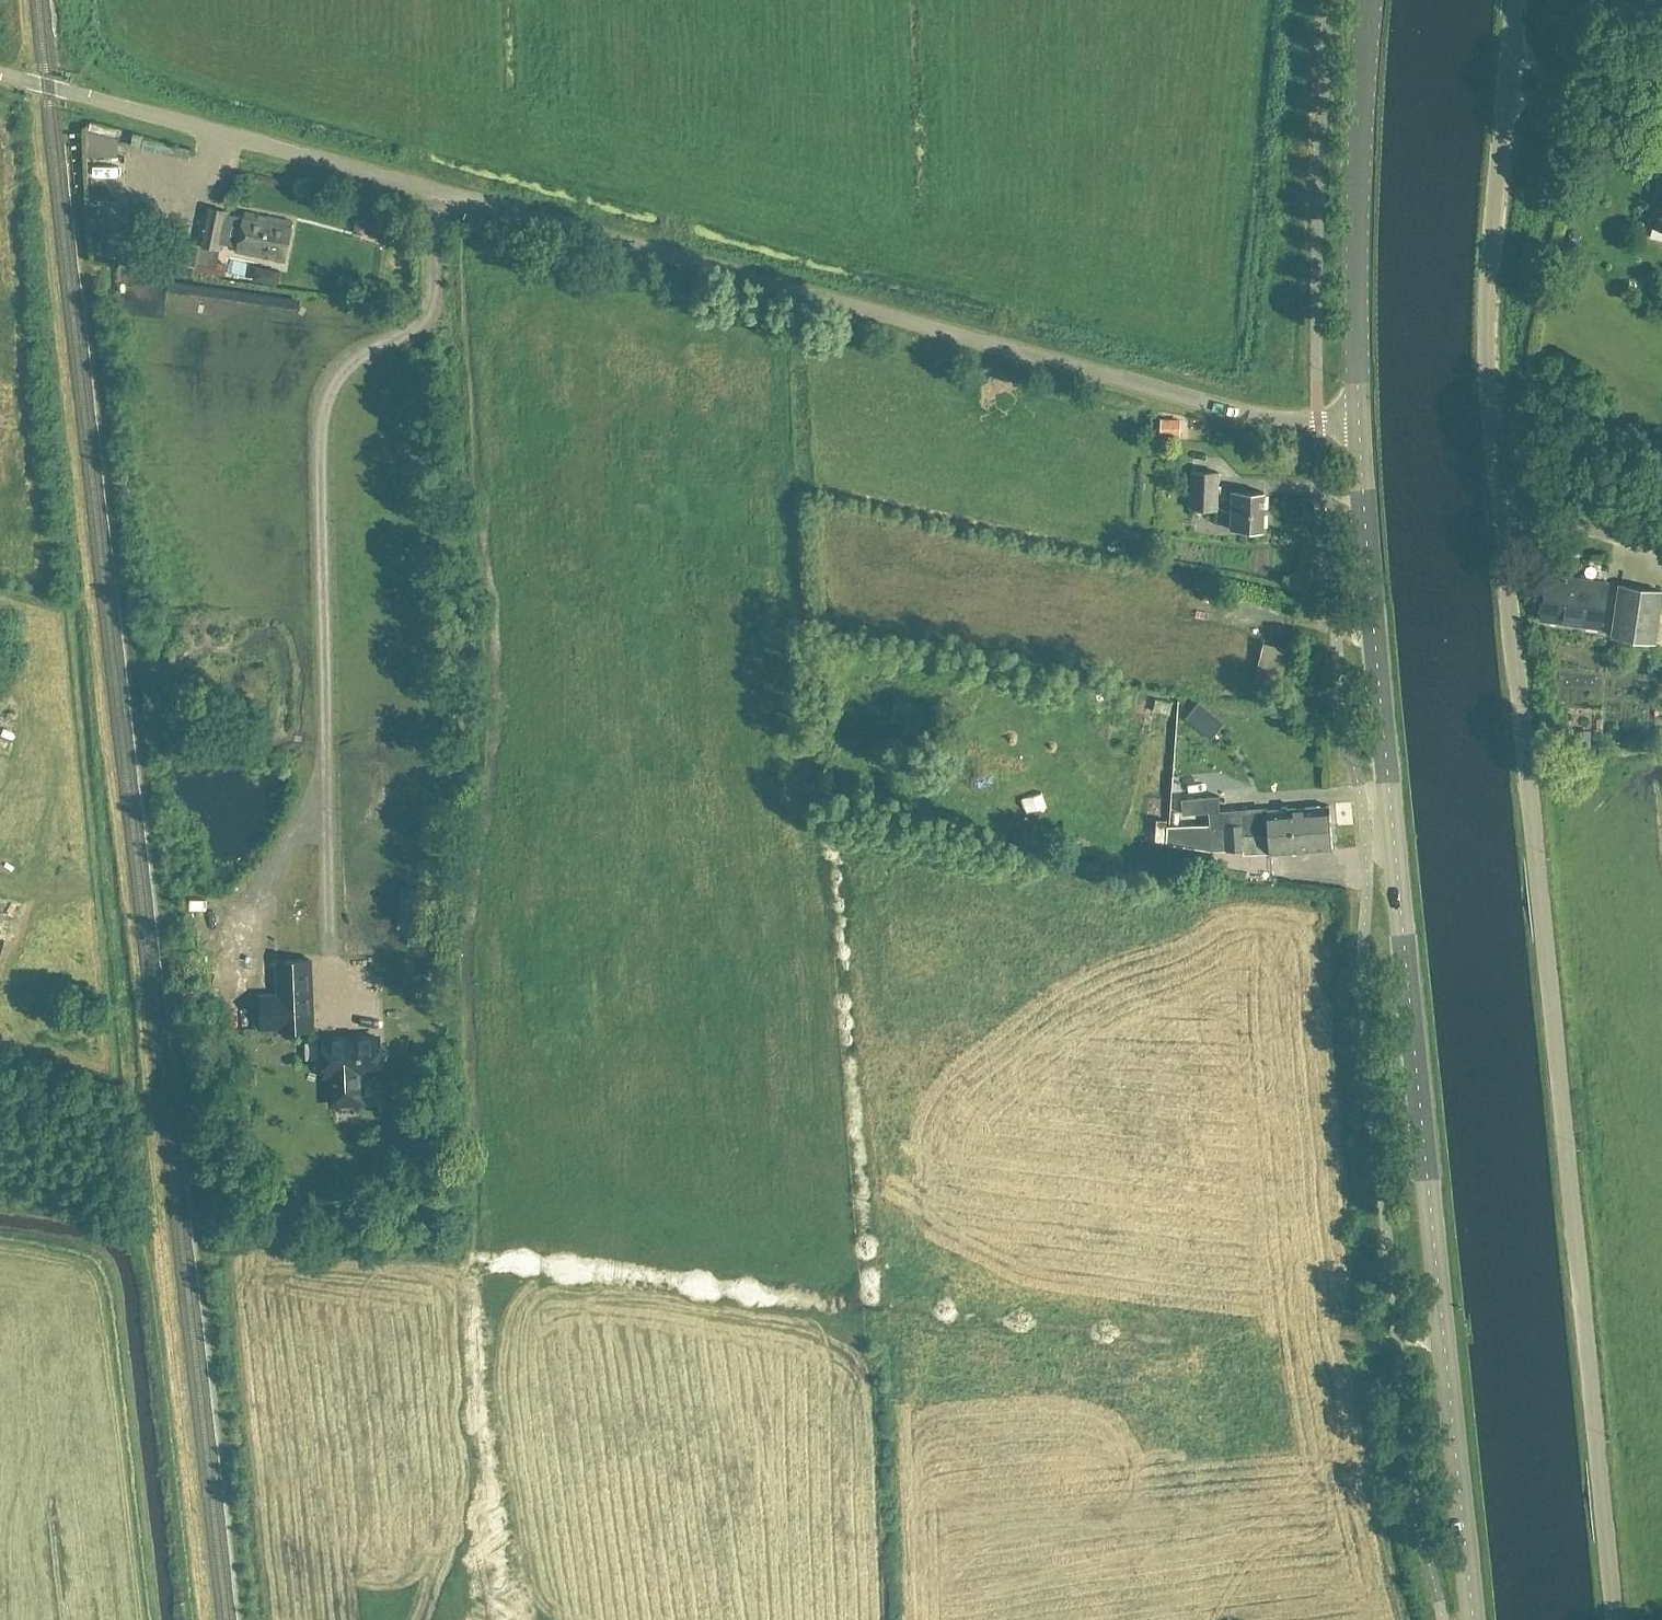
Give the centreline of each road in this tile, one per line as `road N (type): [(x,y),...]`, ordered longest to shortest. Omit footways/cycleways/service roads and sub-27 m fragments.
road 1 (unclassified): [(1360,418),(1277,421),(0,70)]
road 2 (tertiary): [(1474,1619),(1360,418)]
road 3 (unclassified): [(1615,1619),(1502,518)]
road 4 (track): [(437,190),(439,320),(356,354),(321,407),(329,809)]
road 5 (unclassified): [(1502,518),(1488,314),(1516,0)]
road 6 (tertiary): [(1360,418),(1358,274),(1371,0)]
road 7 (unclassified): [(1661,543),(1502,518)]

